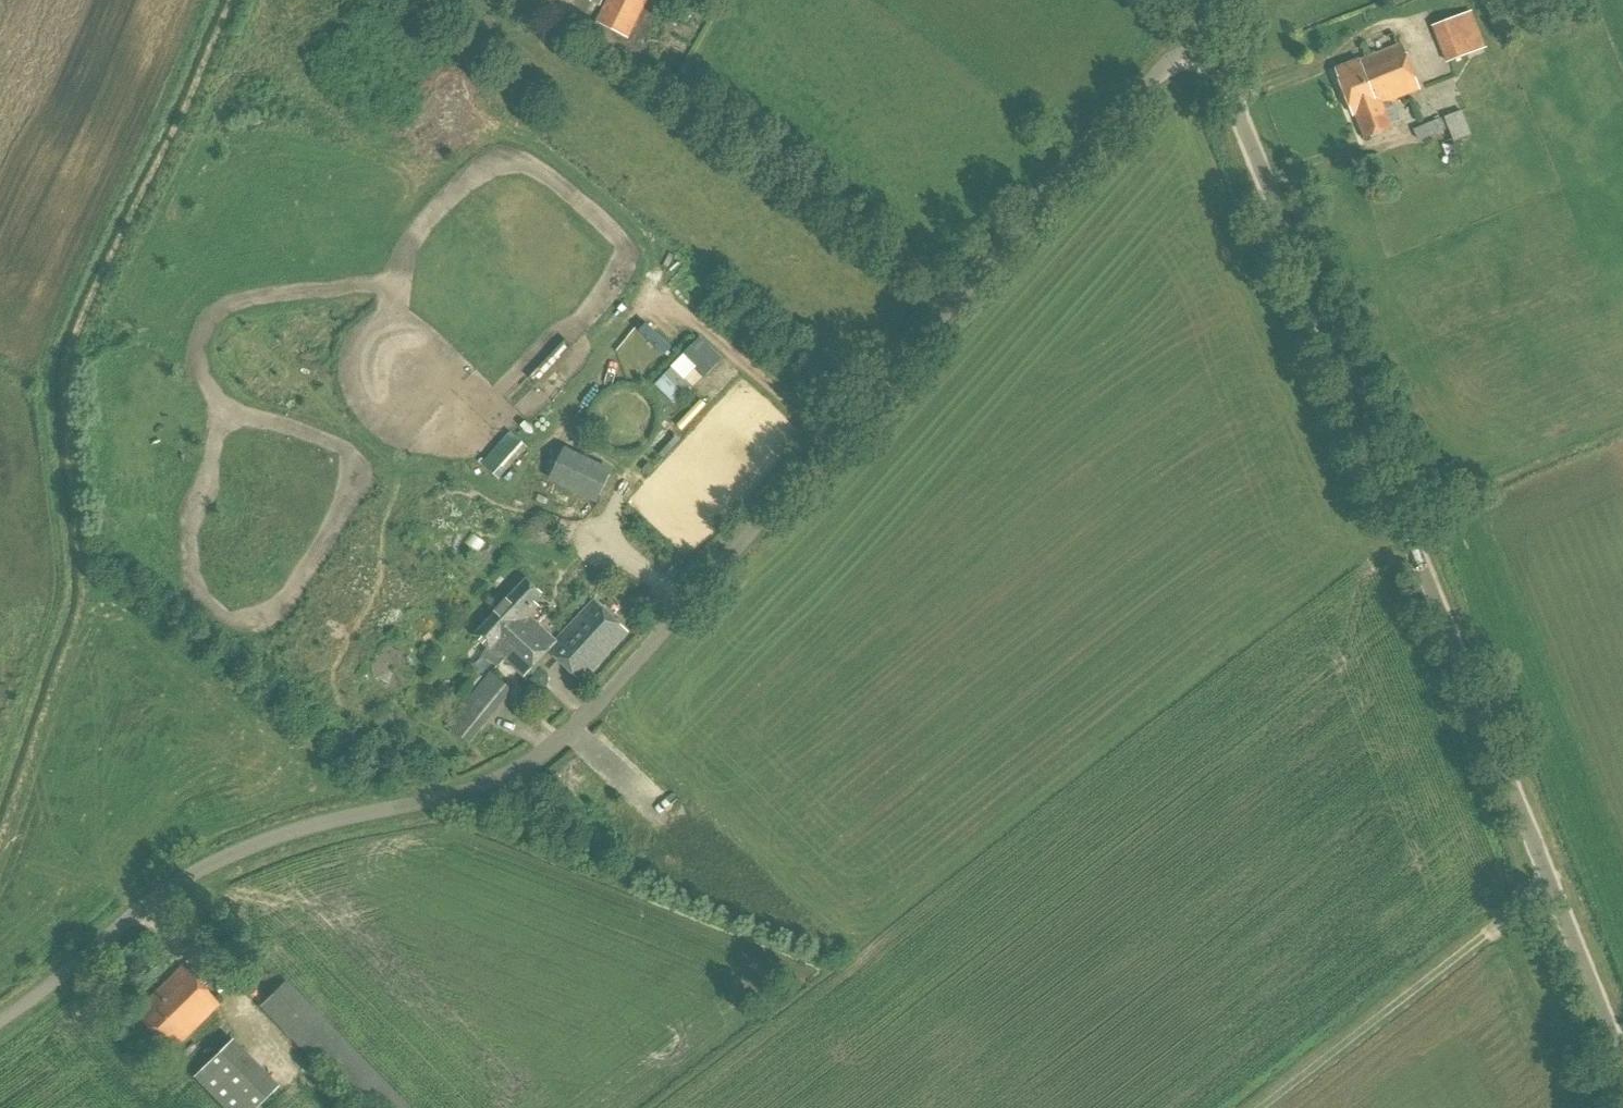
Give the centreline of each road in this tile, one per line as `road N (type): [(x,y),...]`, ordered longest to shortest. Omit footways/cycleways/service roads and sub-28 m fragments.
road 1 (unclassified): [(0,1020),(208,865),(264,841),(449,797),(517,771),(585,720),(1171,60),(1210,45)]
road 2 (unclassified): [(1622,1057),(1210,45)]

